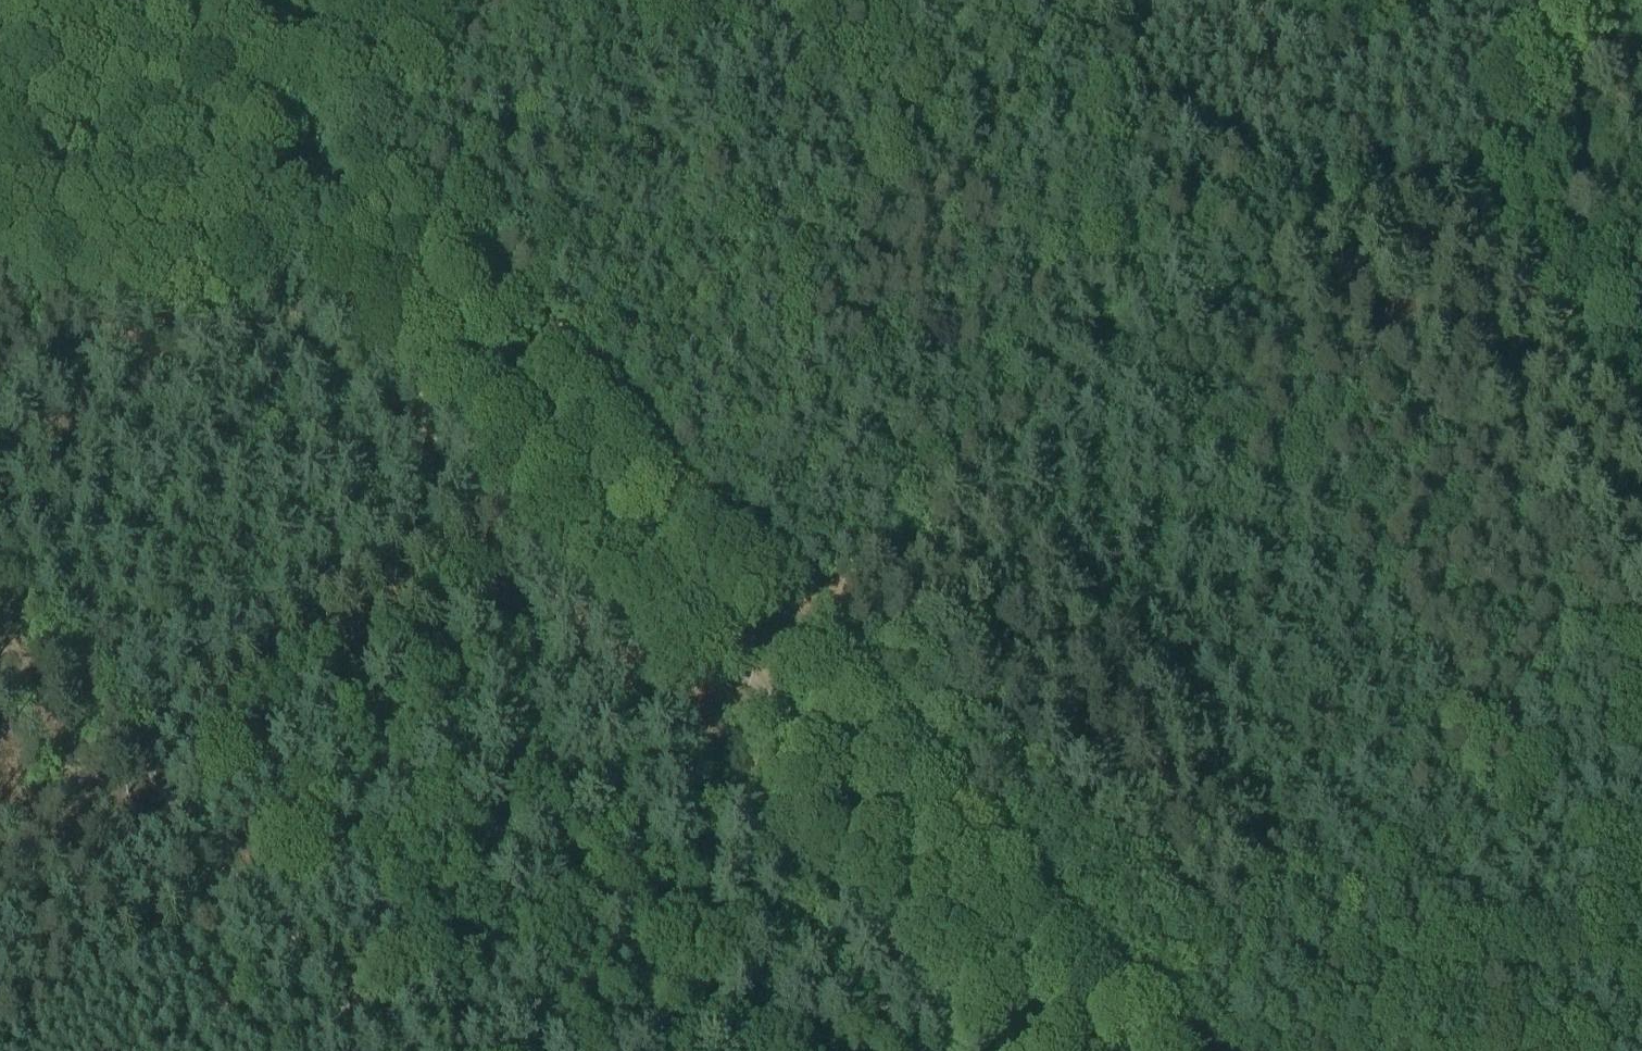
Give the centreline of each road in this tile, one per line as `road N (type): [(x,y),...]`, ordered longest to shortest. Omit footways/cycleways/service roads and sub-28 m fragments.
road 1 (track): [(312,170),(1076,1050)]
road 2 (track): [(383,1050),(227,874),(0,596)]

